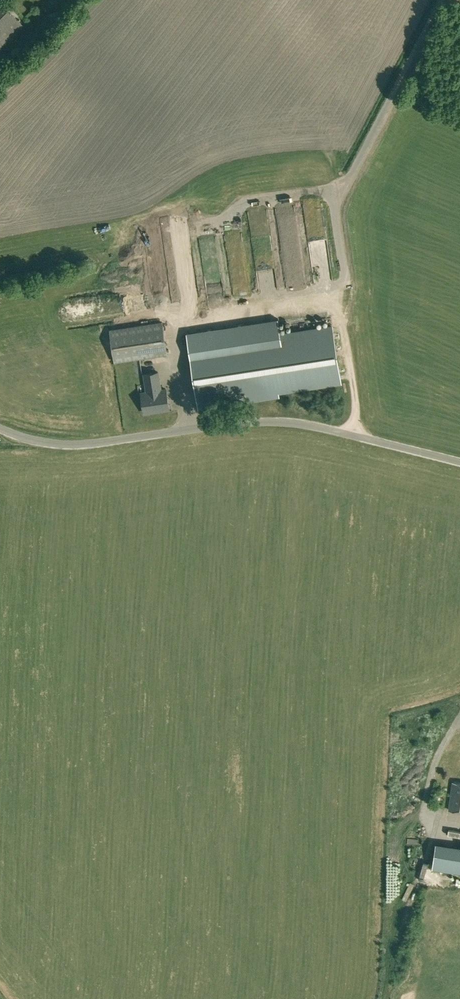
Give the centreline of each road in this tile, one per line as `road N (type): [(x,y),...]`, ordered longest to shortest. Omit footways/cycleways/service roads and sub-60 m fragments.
road 1 (unclassified): [(459,462),(282,422),(81,444),(0,428)]
road 2 (track): [(427,816),(430,834),(383,998)]

